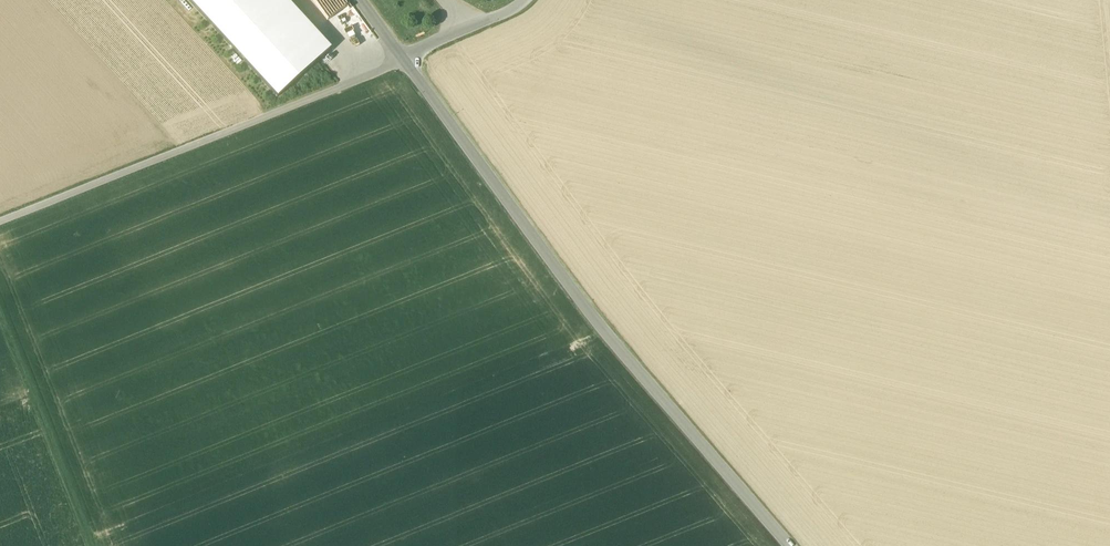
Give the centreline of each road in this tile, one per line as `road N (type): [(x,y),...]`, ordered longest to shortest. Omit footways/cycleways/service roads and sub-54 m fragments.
road 1 (residential): [(405,56),(591,313),(791,545)]
road 2 (track): [(405,56),(386,70),(0,223)]
road 3 (track): [(90,545),(0,323)]
road 4 (residential): [(526,0),(405,56)]

